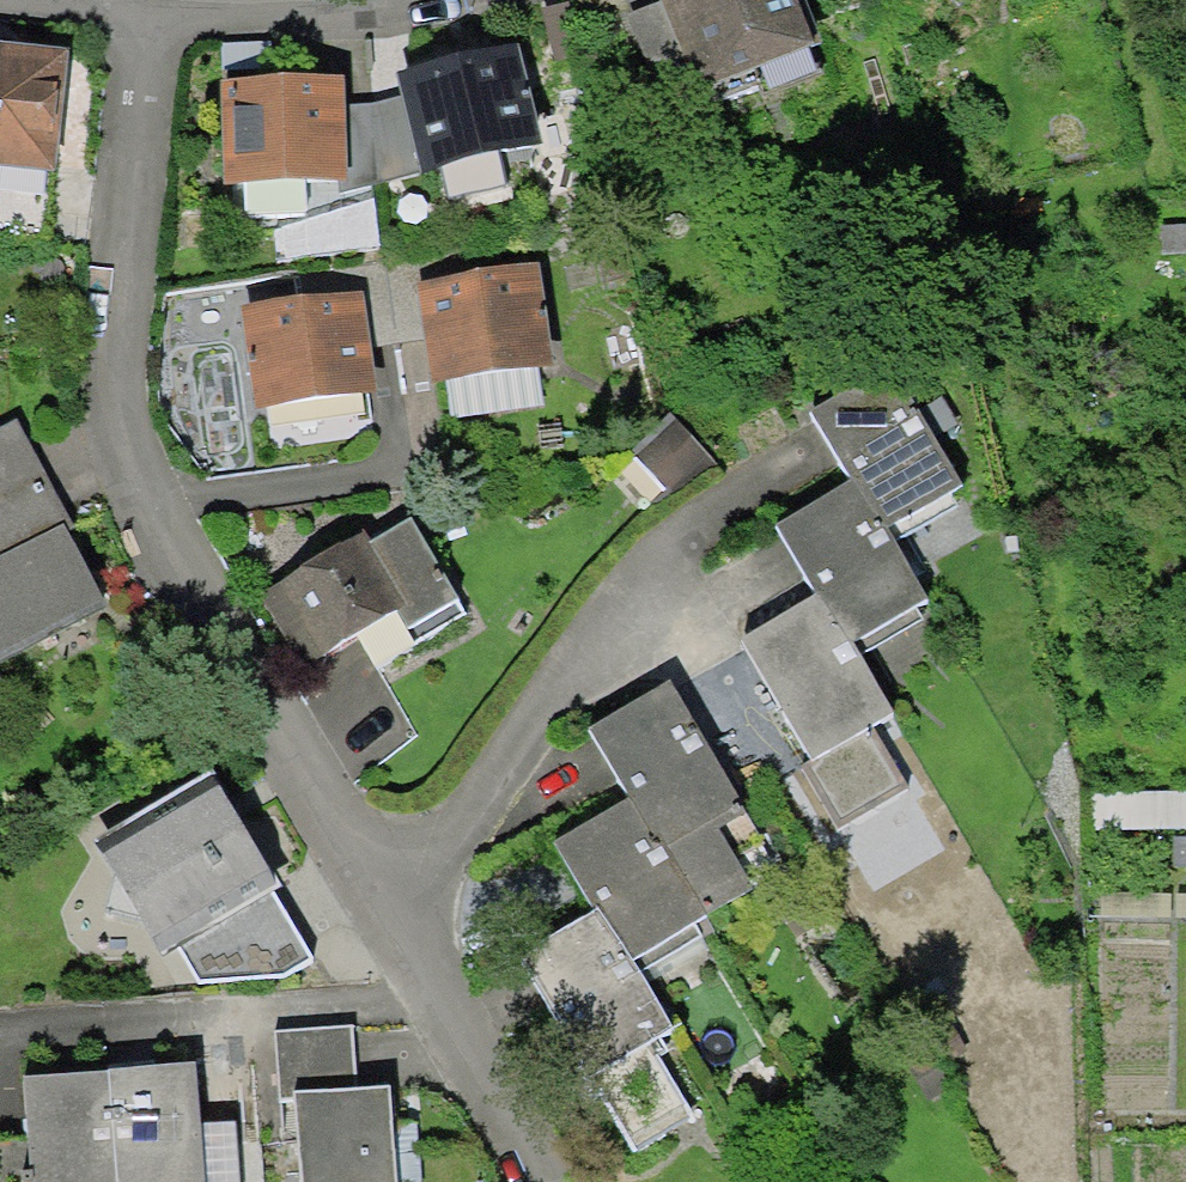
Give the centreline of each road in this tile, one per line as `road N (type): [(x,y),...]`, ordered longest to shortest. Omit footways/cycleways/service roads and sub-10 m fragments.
road 1 (residential): [(372,905),(132,448),(127,286),(138,15)]
road 2 (residential): [(372,905),(672,556)]
road 3 (residential): [(493,1181),(372,905)]
road 4 (residential): [(138,15),(321,0)]

